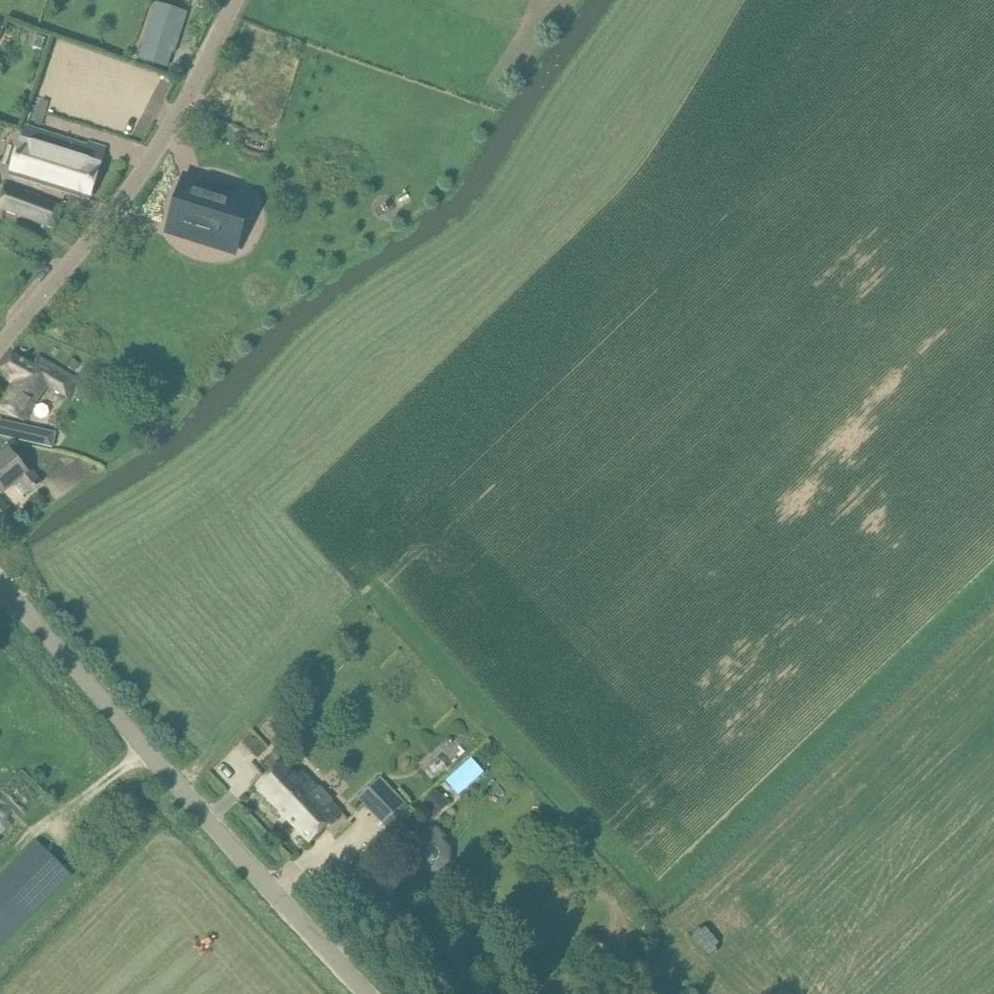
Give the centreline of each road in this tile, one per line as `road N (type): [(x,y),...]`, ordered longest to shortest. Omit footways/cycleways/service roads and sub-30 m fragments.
road 1 (unclassified): [(369,993),(0,580)]
road 2 (residential): [(0,347),(147,162),(234,0)]

